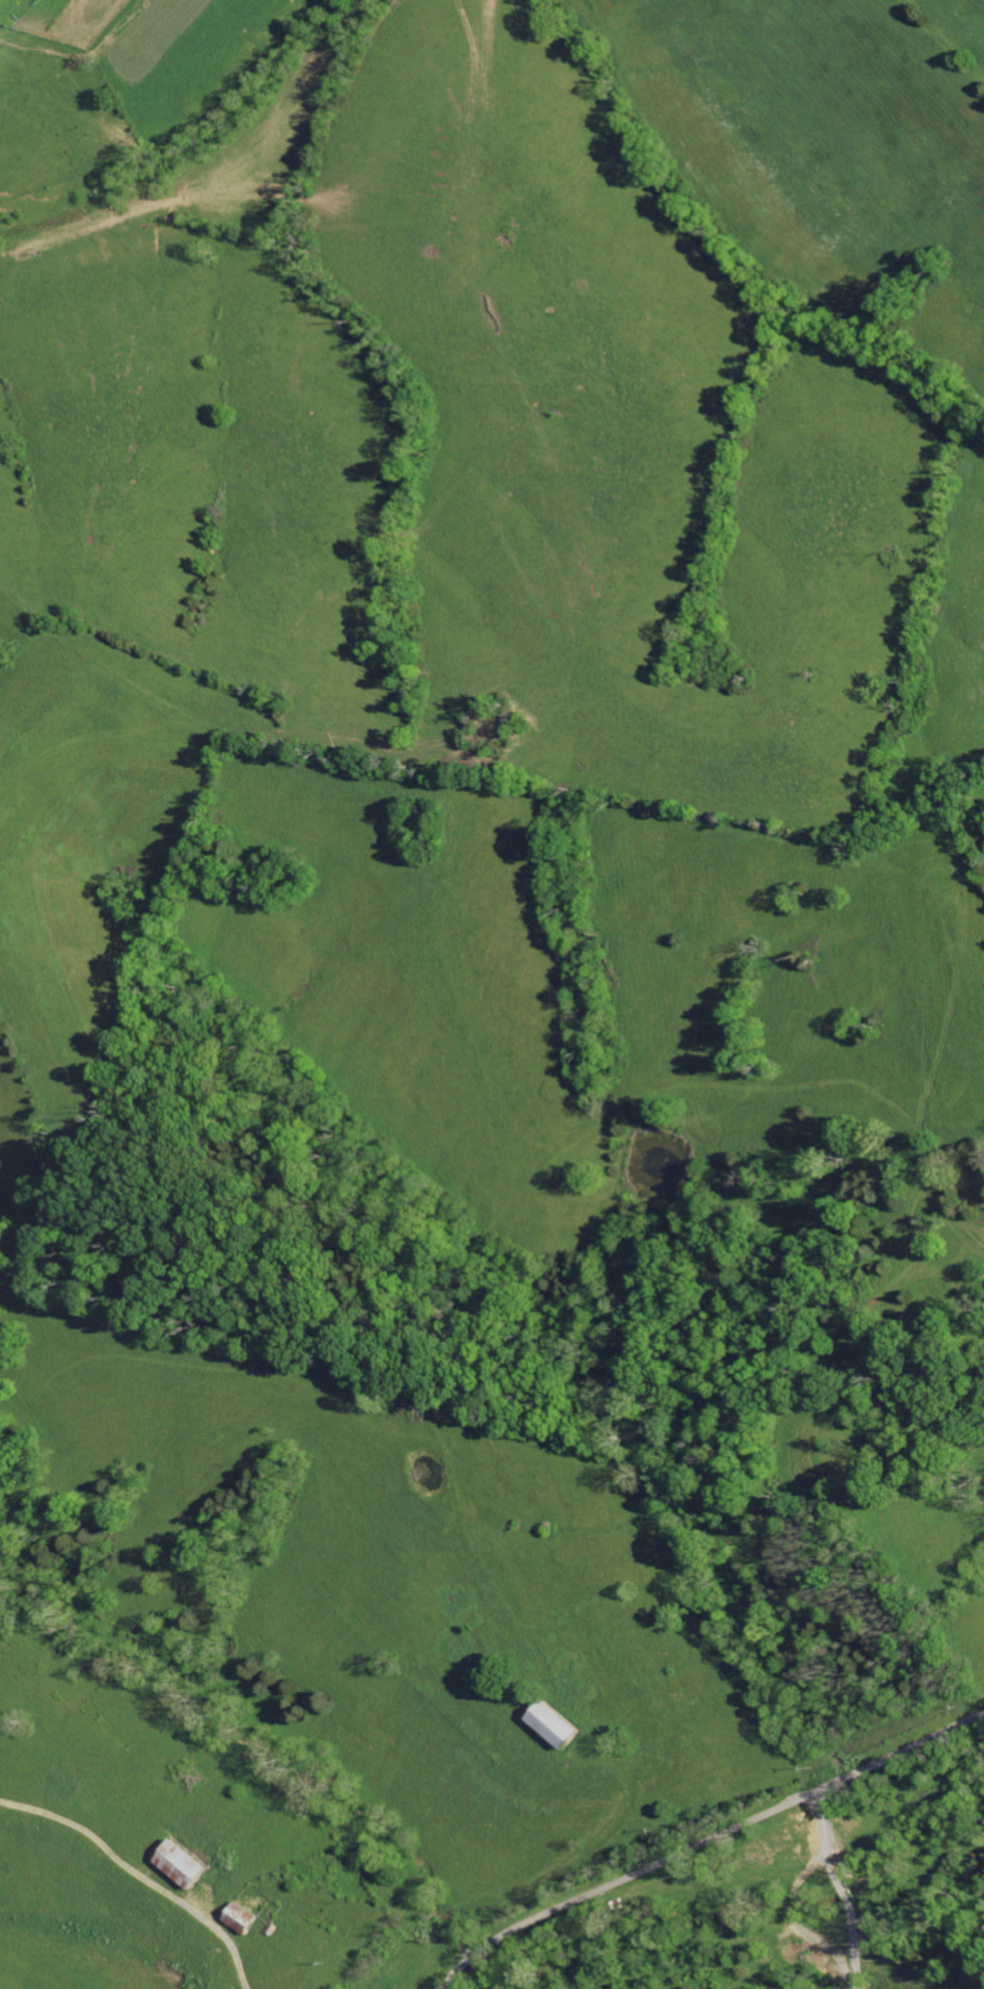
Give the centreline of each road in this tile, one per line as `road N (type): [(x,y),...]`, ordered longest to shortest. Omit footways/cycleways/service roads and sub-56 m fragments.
road 1 (residential): [(440,1988),(509,1928),(983,1710)]
road 2 (residential): [(248,1988),(228,1935),(77,1824),(0,1797)]

